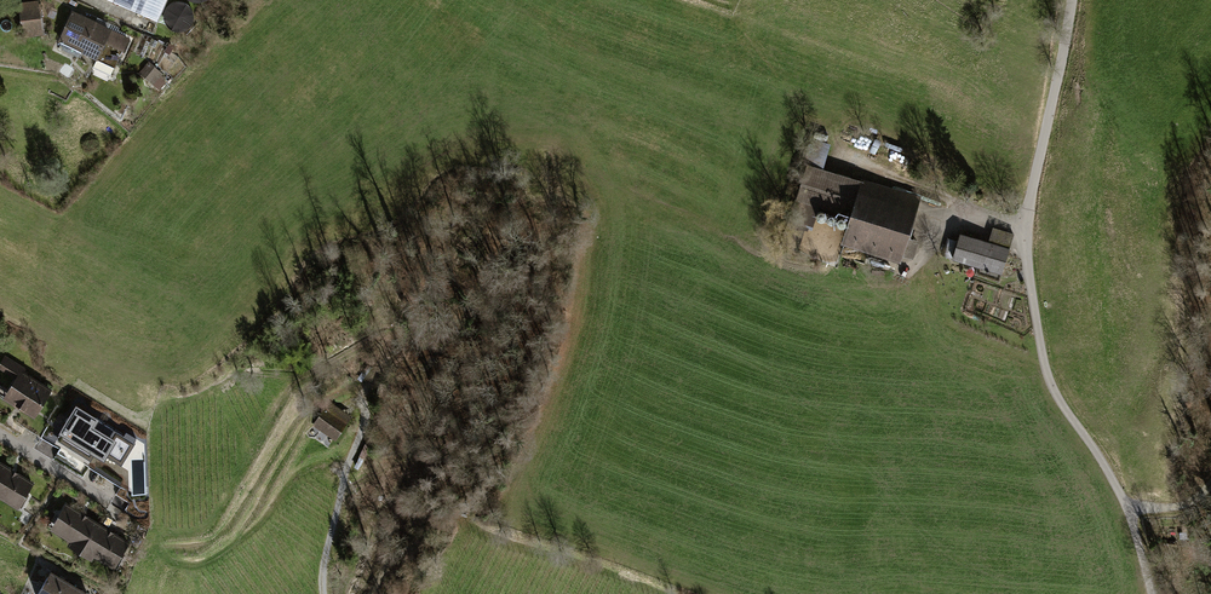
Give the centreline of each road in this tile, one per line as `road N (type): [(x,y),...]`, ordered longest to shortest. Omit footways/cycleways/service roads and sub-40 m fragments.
road 1 (track): [(323,593),(369,381),(397,335),(380,334),(299,378)]
road 2 (residential): [(1072,0),(1029,214),(1043,356)]
road 3 (track): [(1151,593),(1120,491),(1054,389),(1043,356)]
road 4 (track): [(979,214),(868,166),(849,163),(838,172)]
road 5 (track): [(1028,229),(979,214),(951,220),(901,275)]
road 6 (residential): [(0,434),(109,503)]

